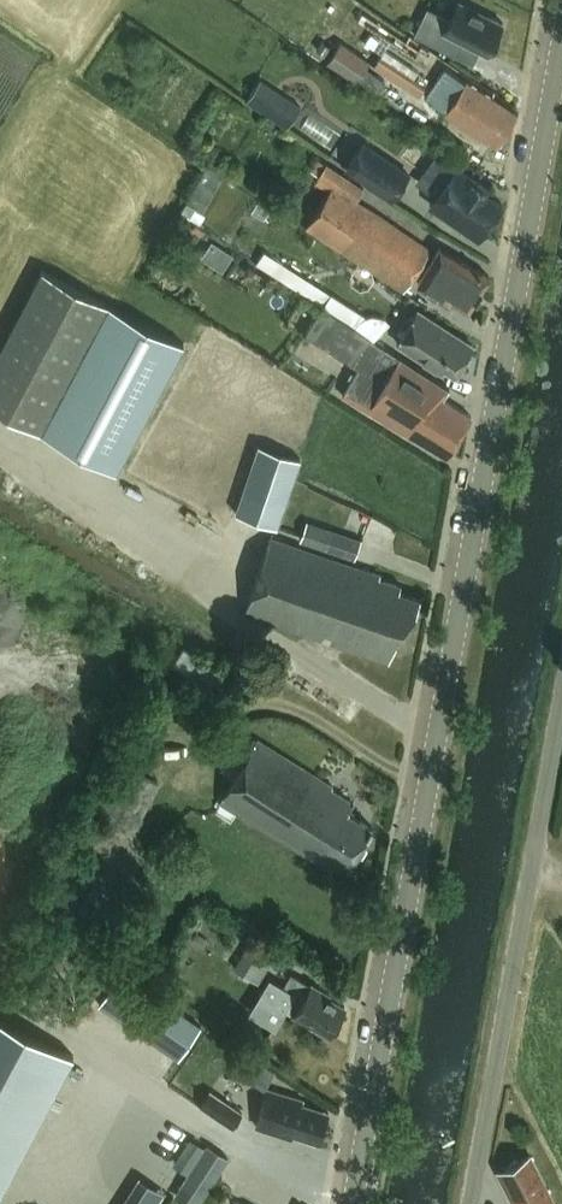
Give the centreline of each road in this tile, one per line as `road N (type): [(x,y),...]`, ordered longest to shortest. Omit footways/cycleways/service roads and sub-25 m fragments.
road 1 (tertiary): [(350,1203),(561,35)]
road 2 (unclassified): [(477,1203),(561,701)]

